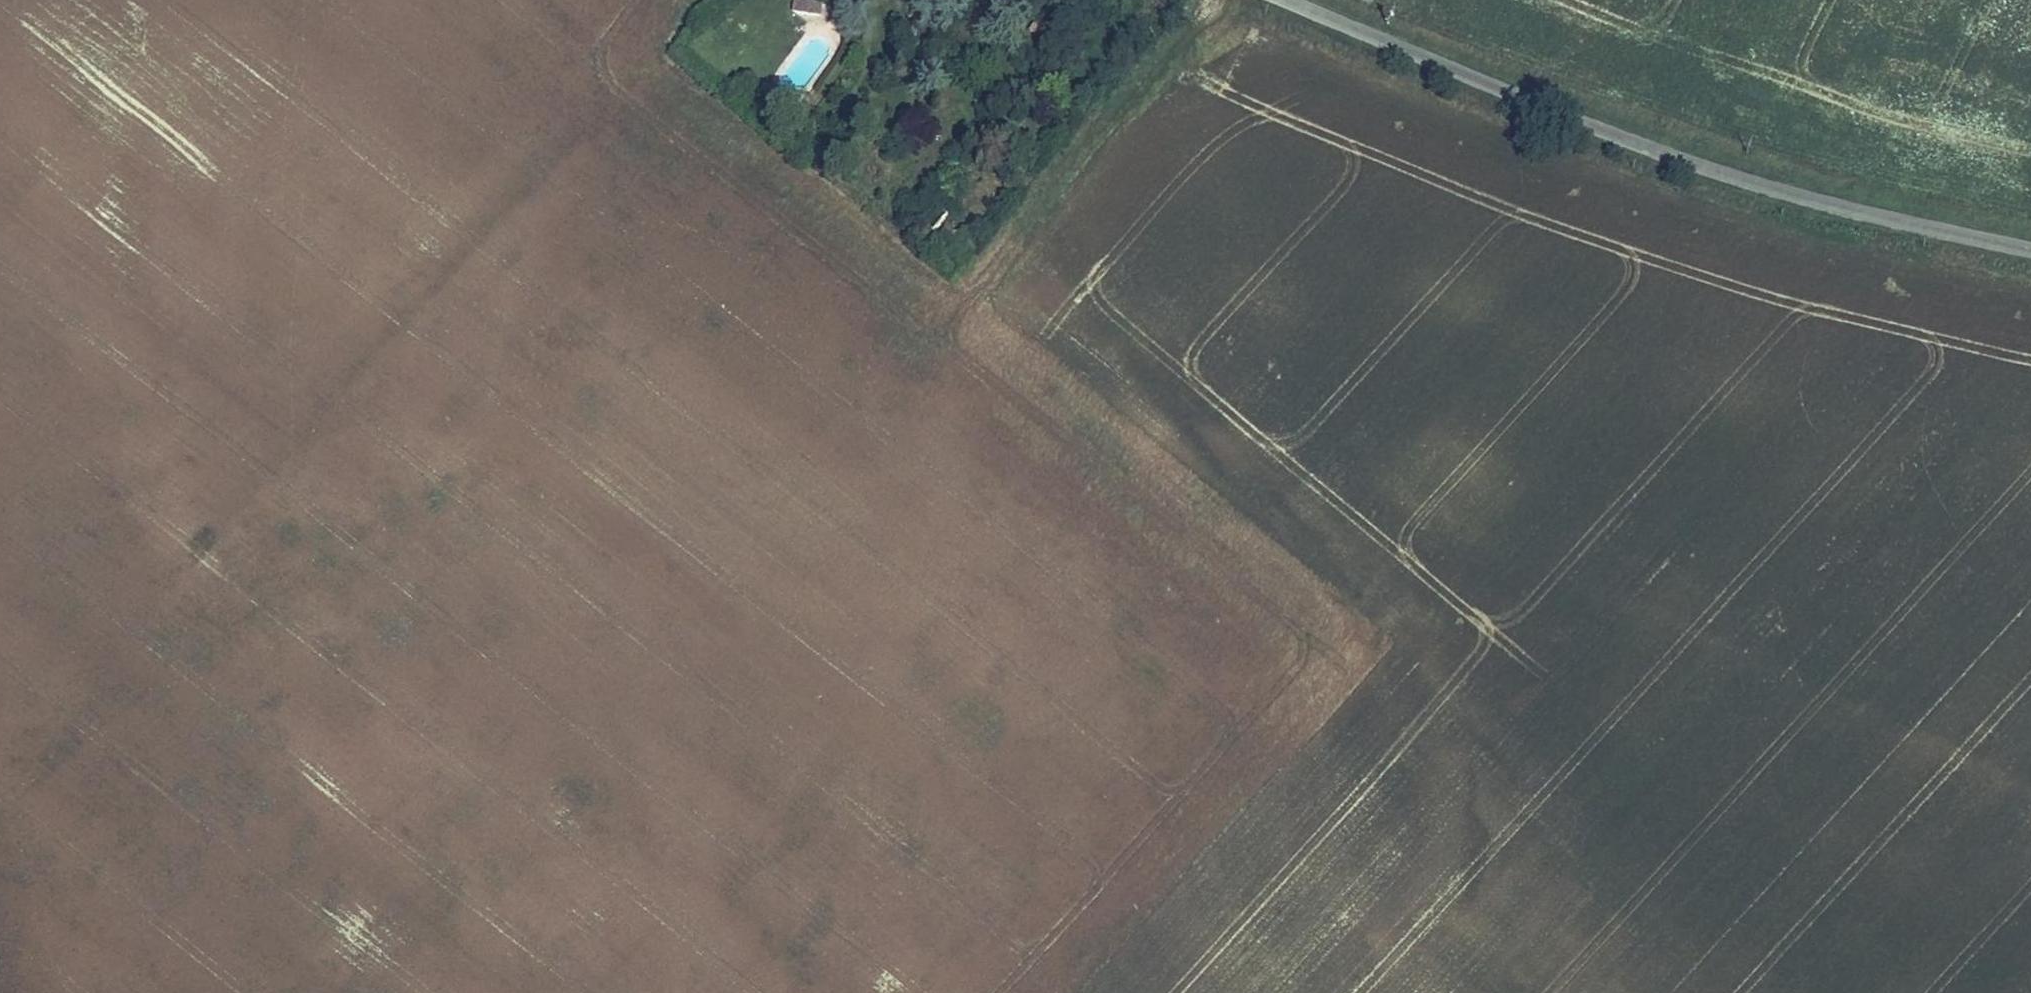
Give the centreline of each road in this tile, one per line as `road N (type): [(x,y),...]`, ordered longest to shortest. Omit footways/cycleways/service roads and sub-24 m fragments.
road 1 (unclassified): [(1290,0),(1642,146),(1815,200),(2030,248)]

